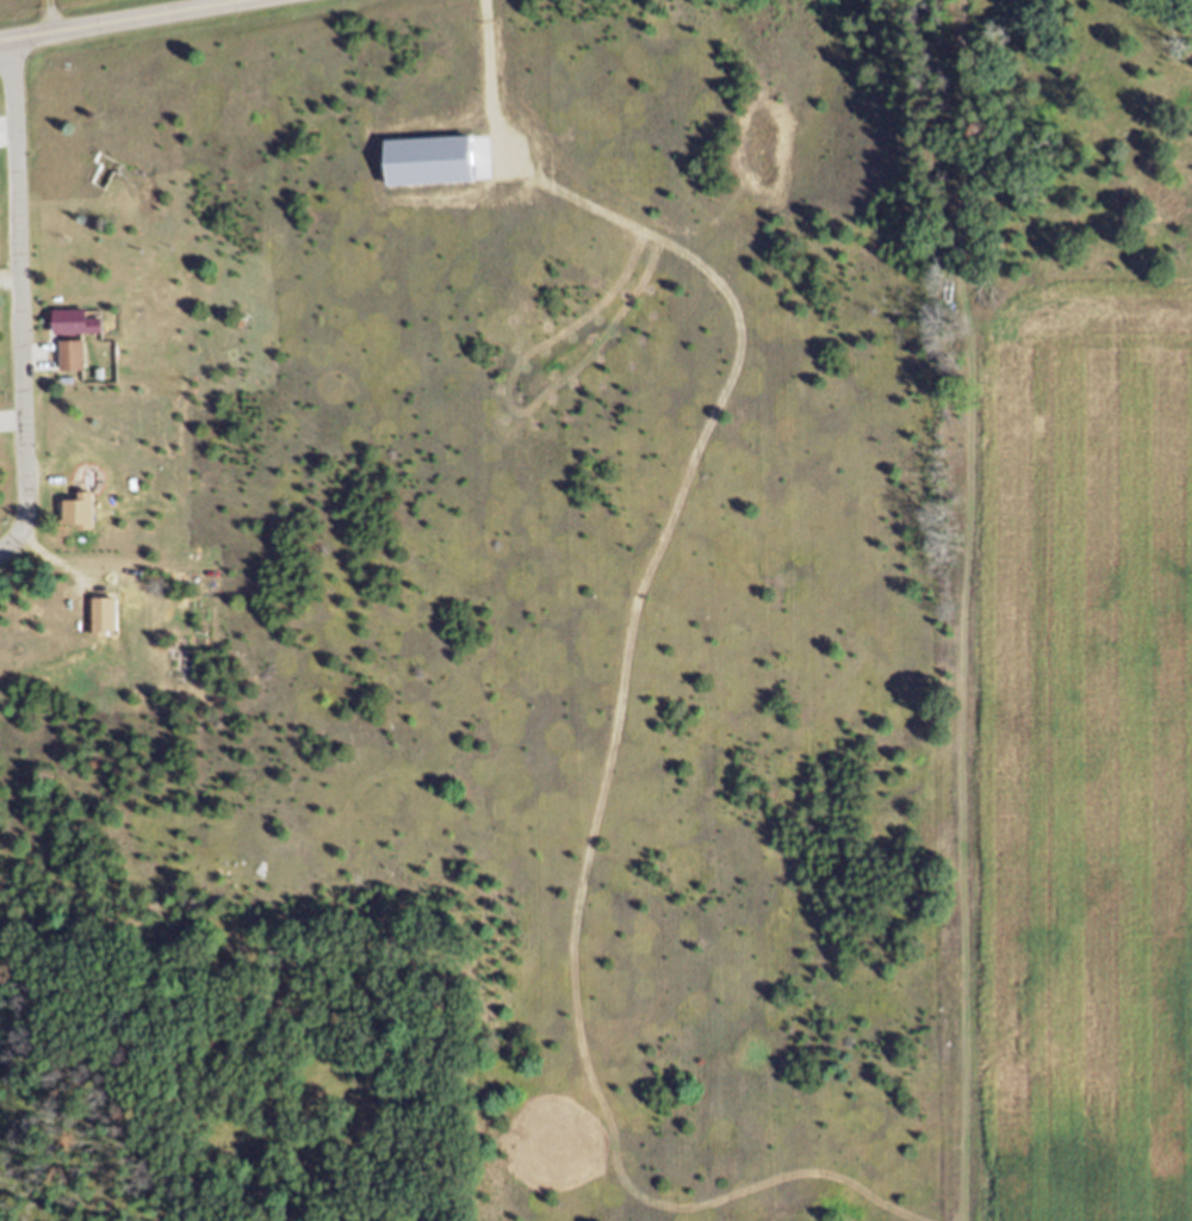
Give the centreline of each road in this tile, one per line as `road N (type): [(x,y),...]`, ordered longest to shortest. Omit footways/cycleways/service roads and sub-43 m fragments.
road 1 (residential): [(0,552),(24,531),(13,41)]
road 2 (secondary): [(0,43),(262,0)]

